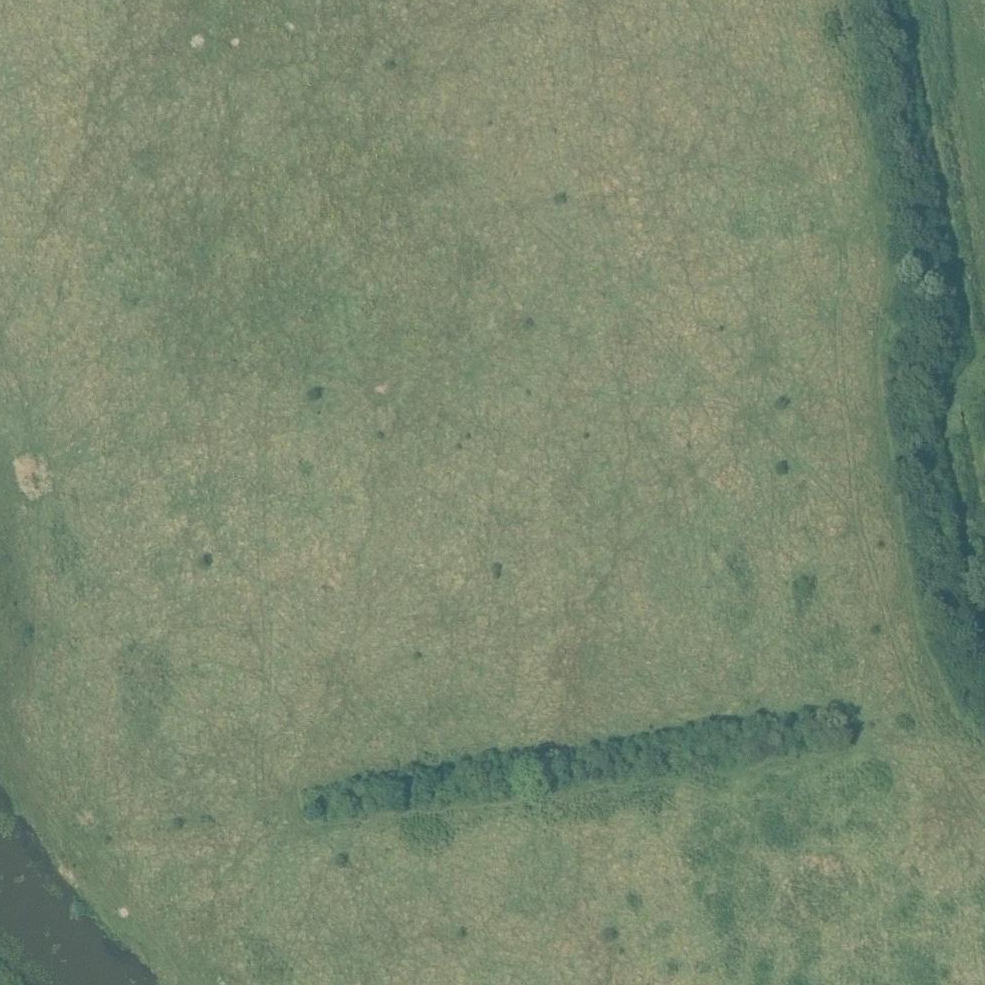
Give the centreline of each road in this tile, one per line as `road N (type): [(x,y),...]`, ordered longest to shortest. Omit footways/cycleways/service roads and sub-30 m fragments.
road 1 (track): [(909,0),(959,275),(983,357),(968,370),(946,418),(984,617)]

